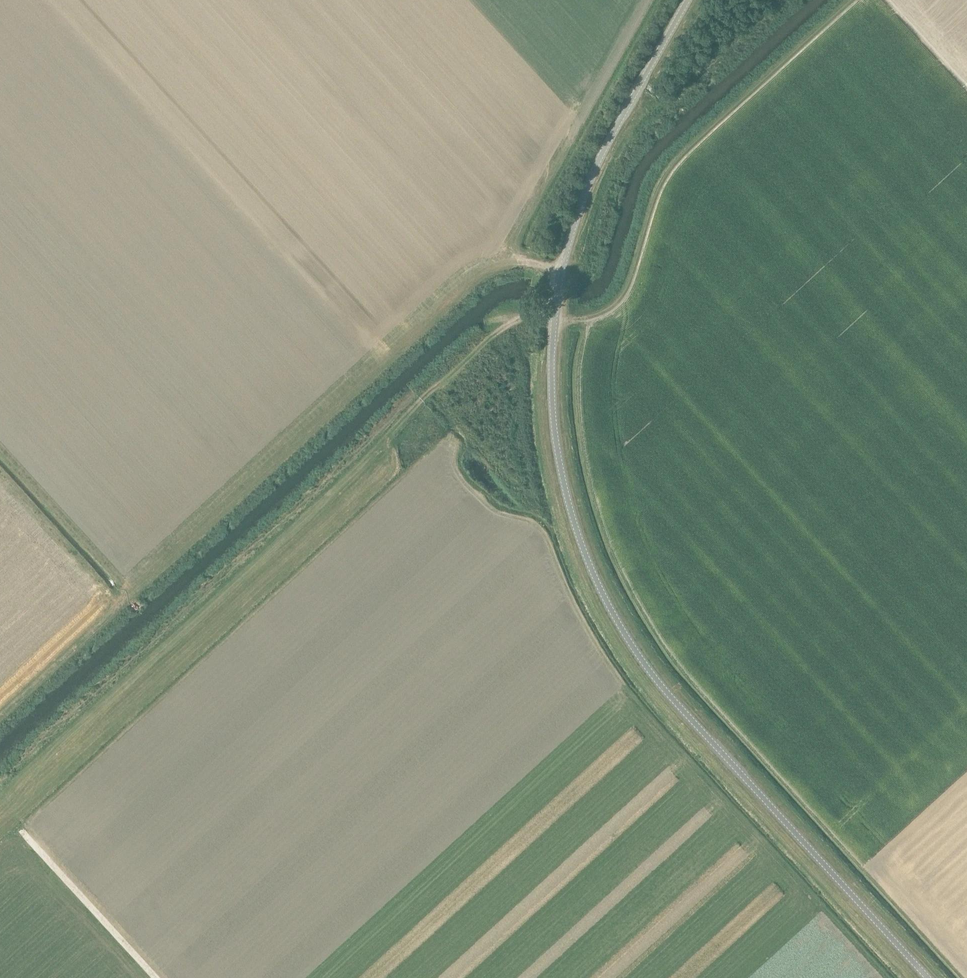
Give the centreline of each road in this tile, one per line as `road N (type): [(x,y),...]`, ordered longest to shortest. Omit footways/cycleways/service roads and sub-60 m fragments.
road 1 (unclassified): [(927,977),(660,685),(599,586),(566,497),(552,374),(569,240),(607,141),(687,0)]

